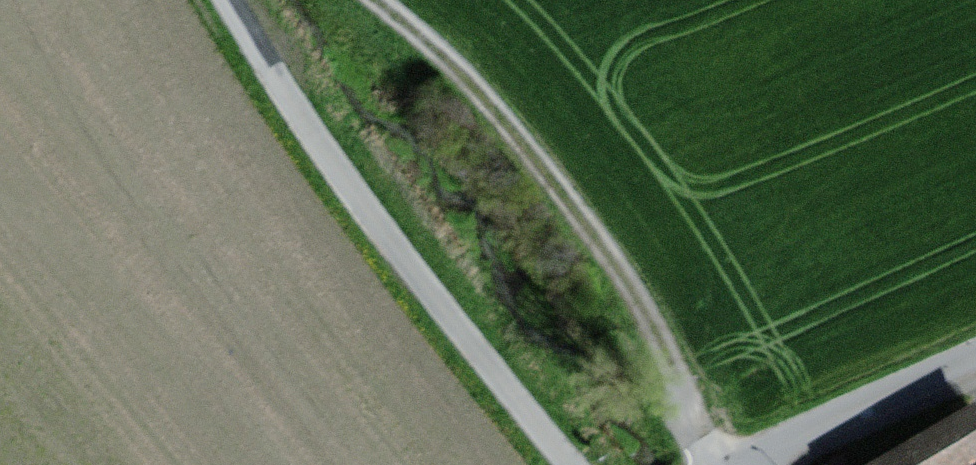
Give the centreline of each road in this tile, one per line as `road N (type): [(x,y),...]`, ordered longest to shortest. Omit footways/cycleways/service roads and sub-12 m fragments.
road 1 (track): [(704,464),(687,443),(673,356),(646,305),(476,88),(372,0)]
road 2 (unclassified): [(571,464),(360,201),(229,0)]
road 3 (unclassified): [(768,464),(847,415),(975,362)]

